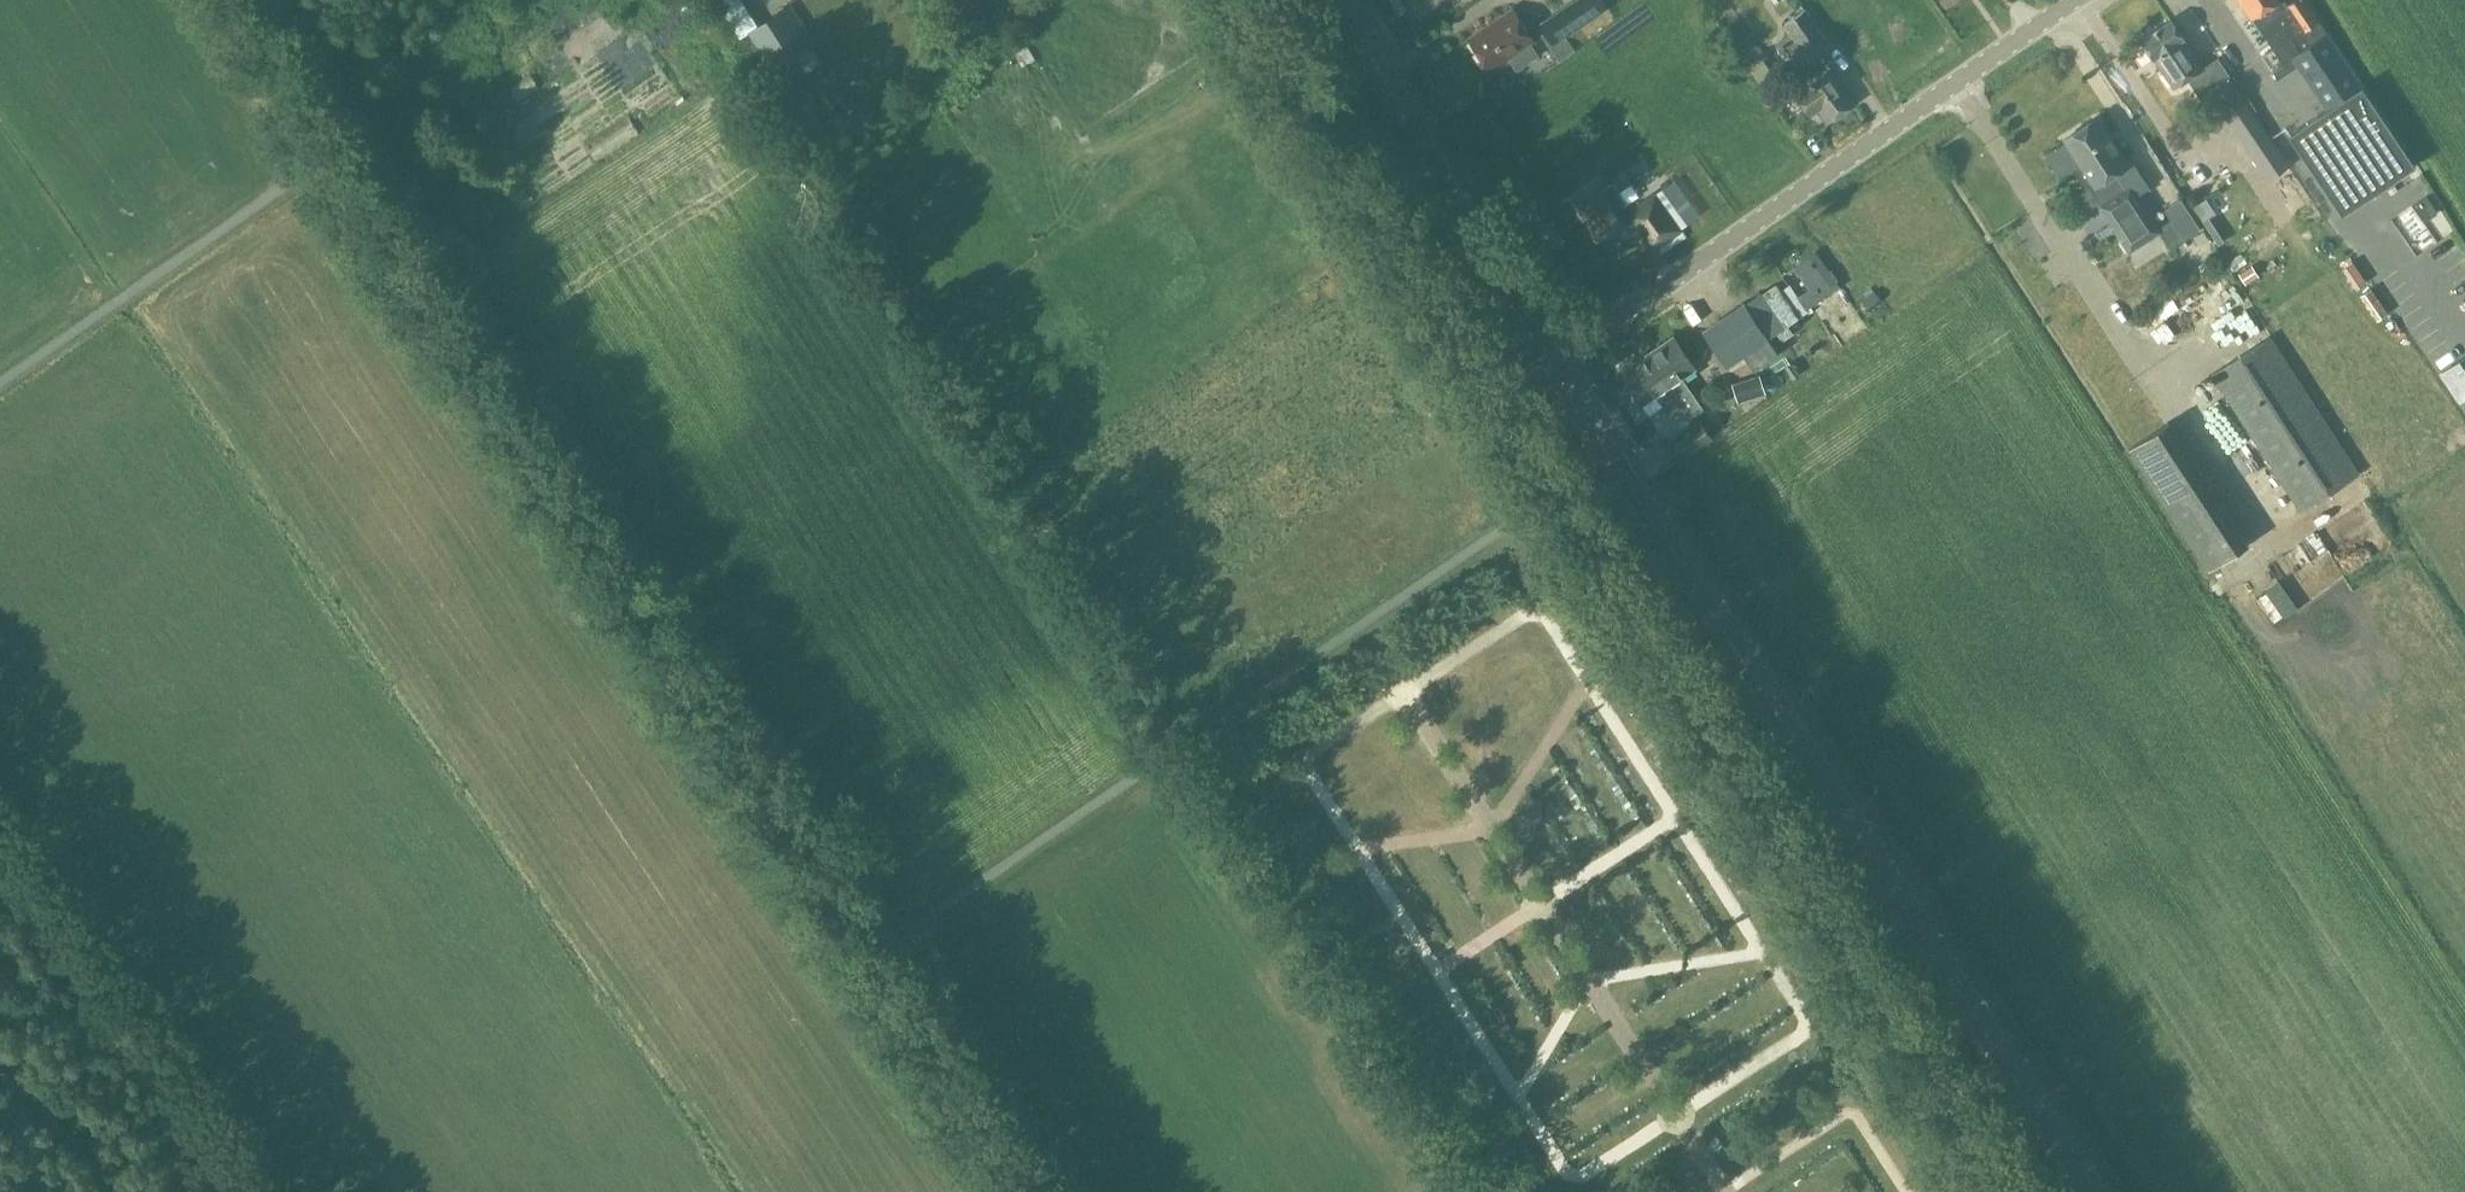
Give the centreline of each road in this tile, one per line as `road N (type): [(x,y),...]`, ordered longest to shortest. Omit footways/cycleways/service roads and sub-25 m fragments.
road 1 (tertiary): [(2098,1191),(1556,360)]
road 2 (unclassified): [(1556,360),(2076,0)]
road 3 (tertiary): [(1556,360),(1356,0)]
road 4 (track): [(866,957),(1021,1191)]
road 5 (track): [(336,172),(220,0)]

